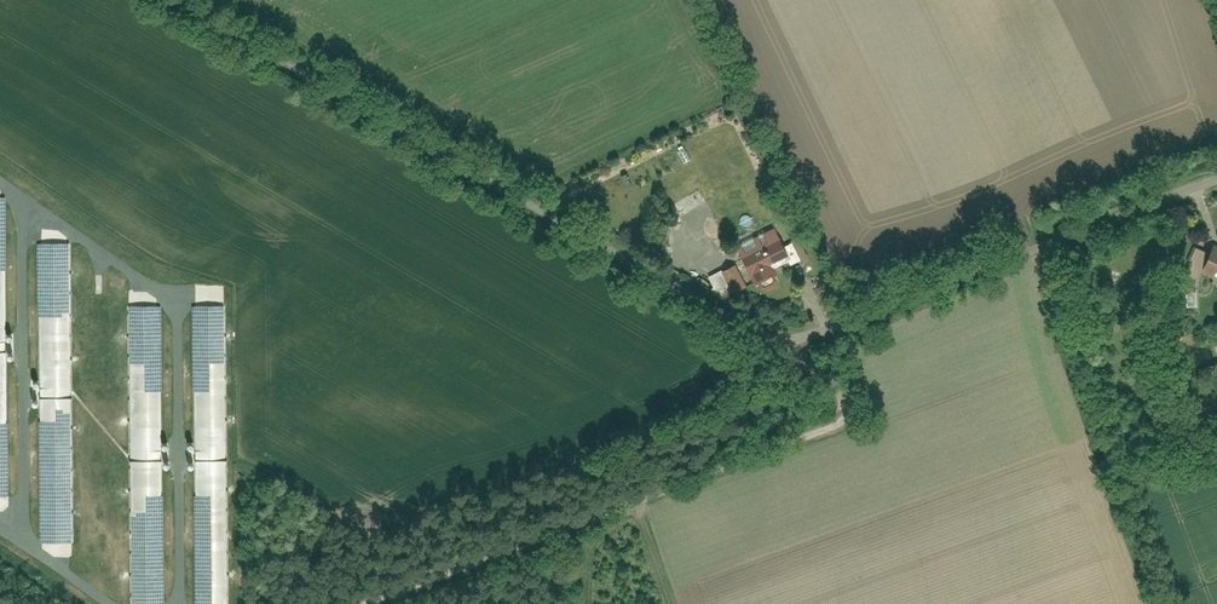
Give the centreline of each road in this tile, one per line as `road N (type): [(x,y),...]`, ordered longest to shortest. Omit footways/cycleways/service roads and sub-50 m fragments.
road 1 (unclassified): [(787,343),(445,152),(205,0)]
road 2 (unclassified): [(350,603),(802,418),(816,393),(810,370),(787,343)]
road 3 (unclassified): [(1216,174),(787,343)]

